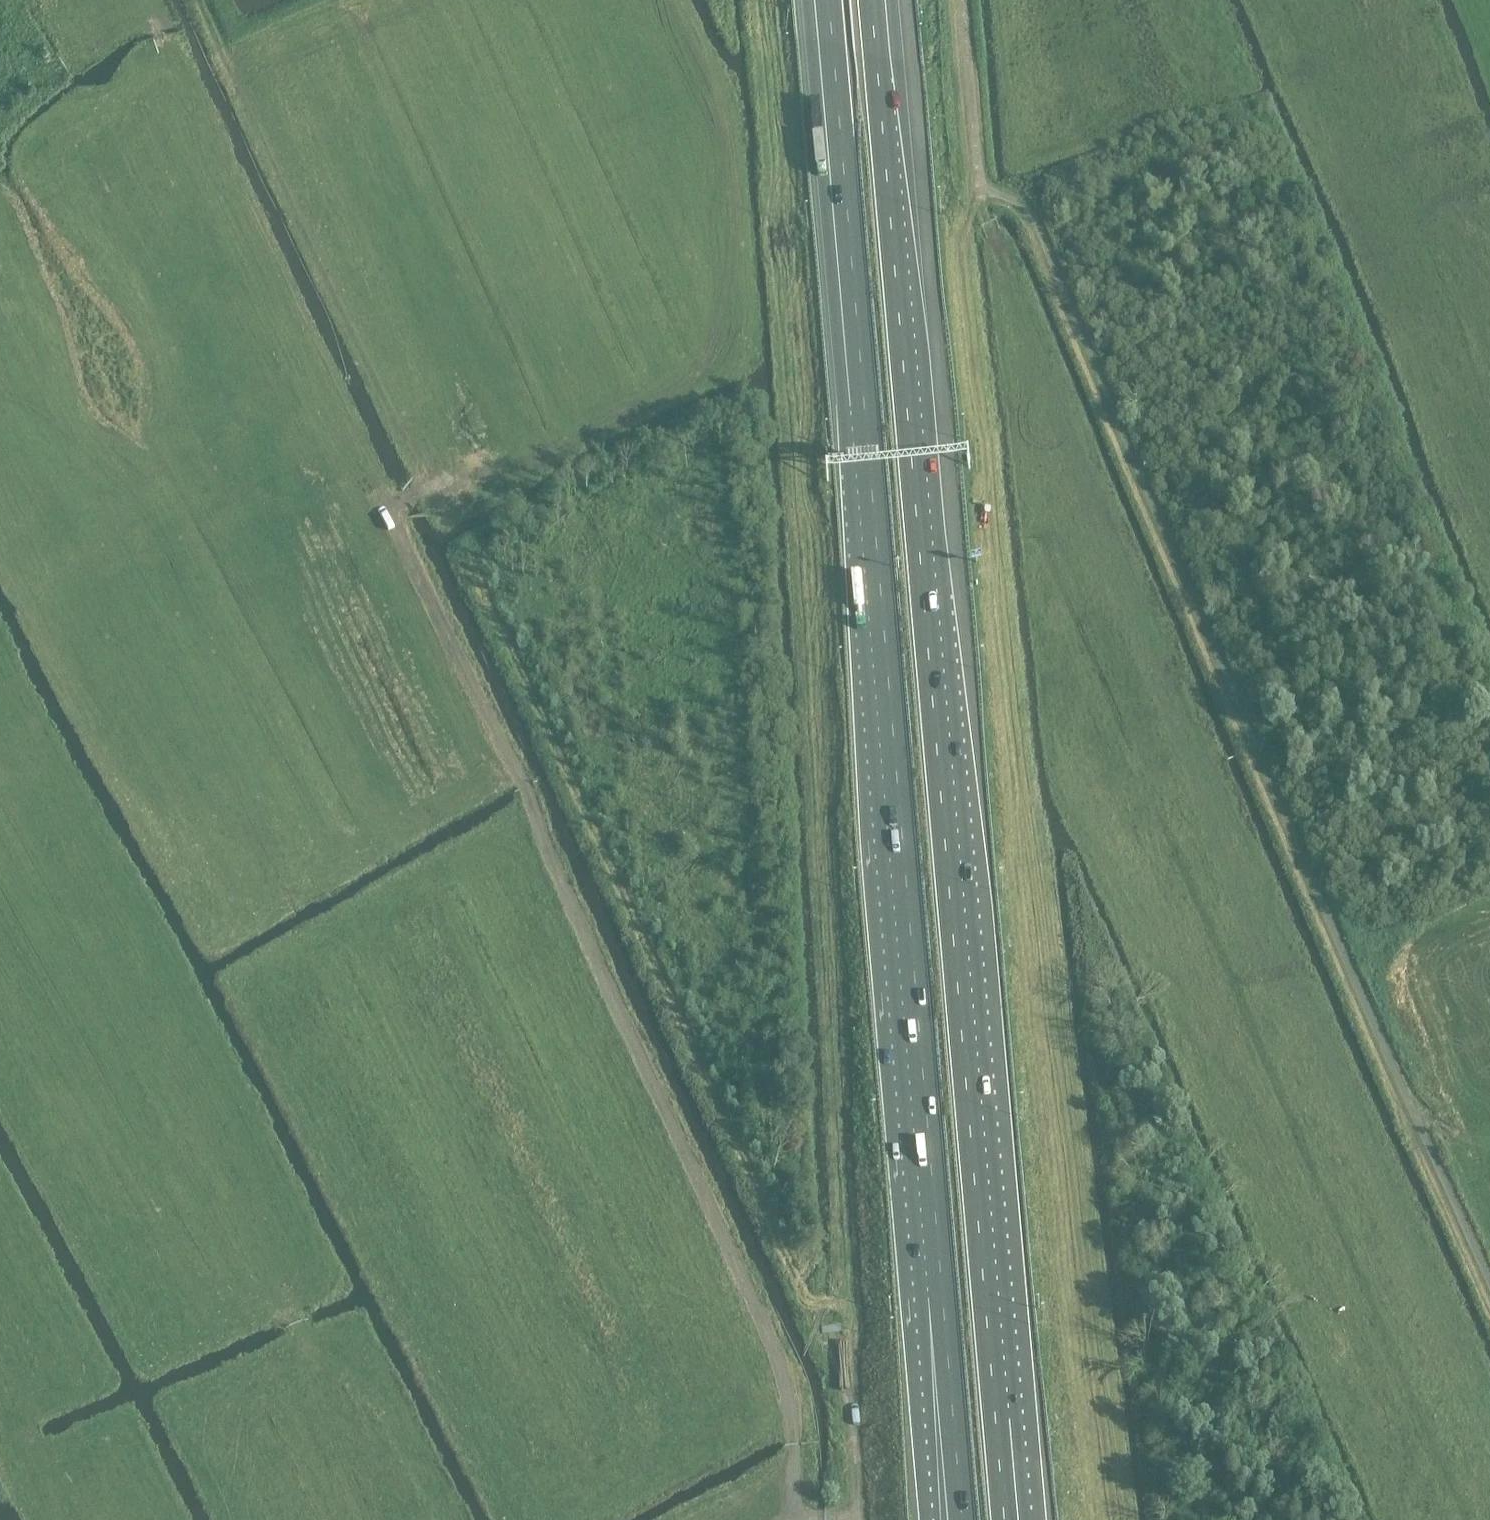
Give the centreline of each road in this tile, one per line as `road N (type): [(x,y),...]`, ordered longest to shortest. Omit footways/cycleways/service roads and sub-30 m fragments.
road 1 (motorway): [(822,0),(956,1519)]
road 2 (motorway): [(1012,1519),(878,0)]
road 3 (track): [(444,472),(383,506),(525,788),(779,1369),(793,1444),(795,1516)]
road 4 (track): [(465,556),(845,1378),(855,1517)]

